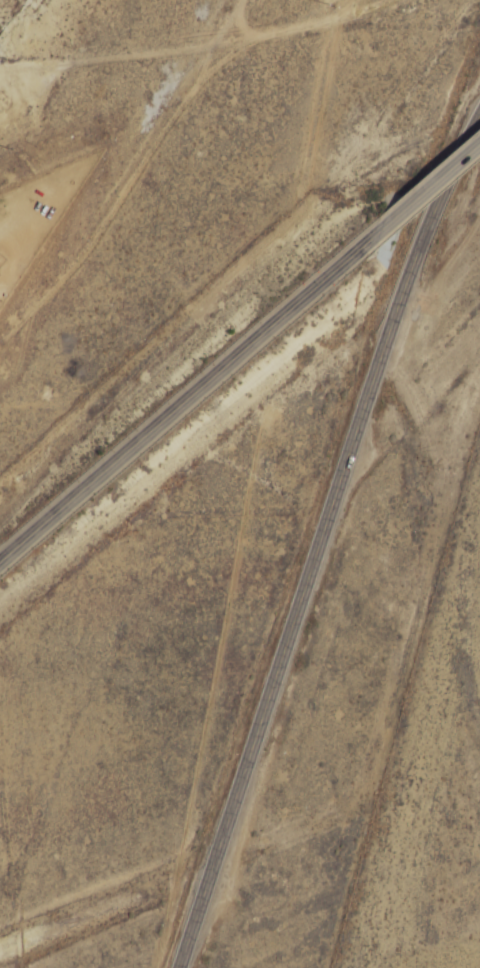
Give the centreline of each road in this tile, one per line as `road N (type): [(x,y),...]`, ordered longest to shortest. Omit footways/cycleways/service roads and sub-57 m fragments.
road 1 (secondary): [(479,114),(394,319),(182,967)]
road 2 (track): [(0,953),(216,867),(387,787),(443,615),(479,547)]
road 3 (primary): [(0,568),(367,241)]
road 4 (primary): [(367,241),(479,143)]

